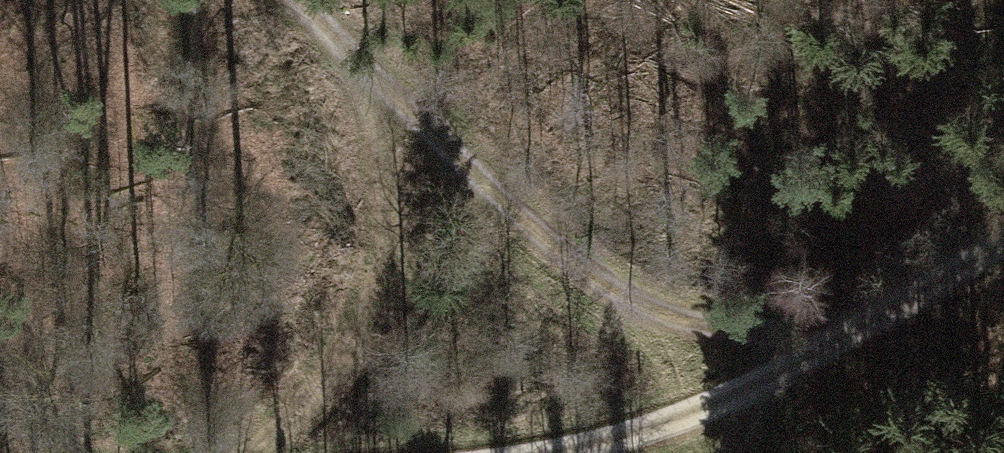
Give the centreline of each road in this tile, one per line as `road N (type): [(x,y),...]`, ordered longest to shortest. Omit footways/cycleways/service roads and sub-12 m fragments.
road 1 (track): [(298,0),(558,267),(779,356)]
road 2 (track): [(1003,229),(673,422),(534,452)]
road 3 (track): [(261,452),(340,364),(385,280),(382,176),(364,62)]

